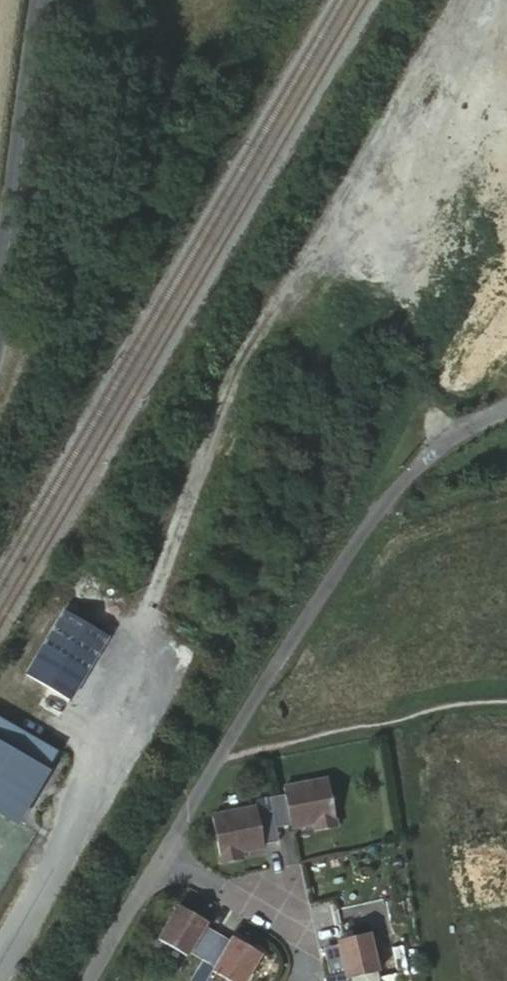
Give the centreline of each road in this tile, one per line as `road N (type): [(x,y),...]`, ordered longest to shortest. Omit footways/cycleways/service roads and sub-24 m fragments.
road 1 (unclassified): [(161,855),(365,522),(431,451),(506,410)]
road 2 (track): [(145,604),(260,318)]
road 3 (tertiary): [(38,0),(0,286)]
road 4 (residential): [(293,980),(307,956),(292,924),(161,855)]
road 5 (unclassified): [(0,953),(105,775)]
road 6 (residential): [(161,855),(85,980)]

